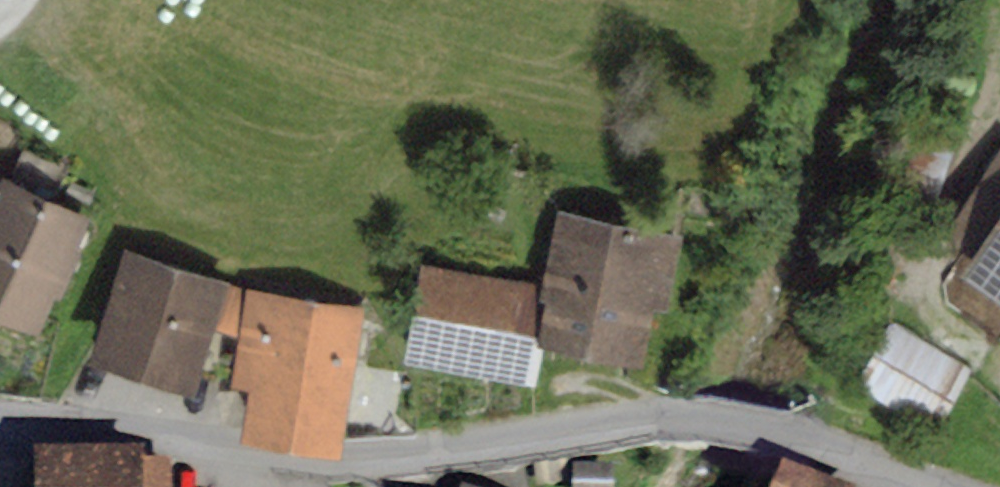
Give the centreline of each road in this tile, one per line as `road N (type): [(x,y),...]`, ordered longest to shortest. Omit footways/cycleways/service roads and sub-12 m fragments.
road 1 (residential): [(0,416),(311,462),(684,417),(804,437),(927,486)]

